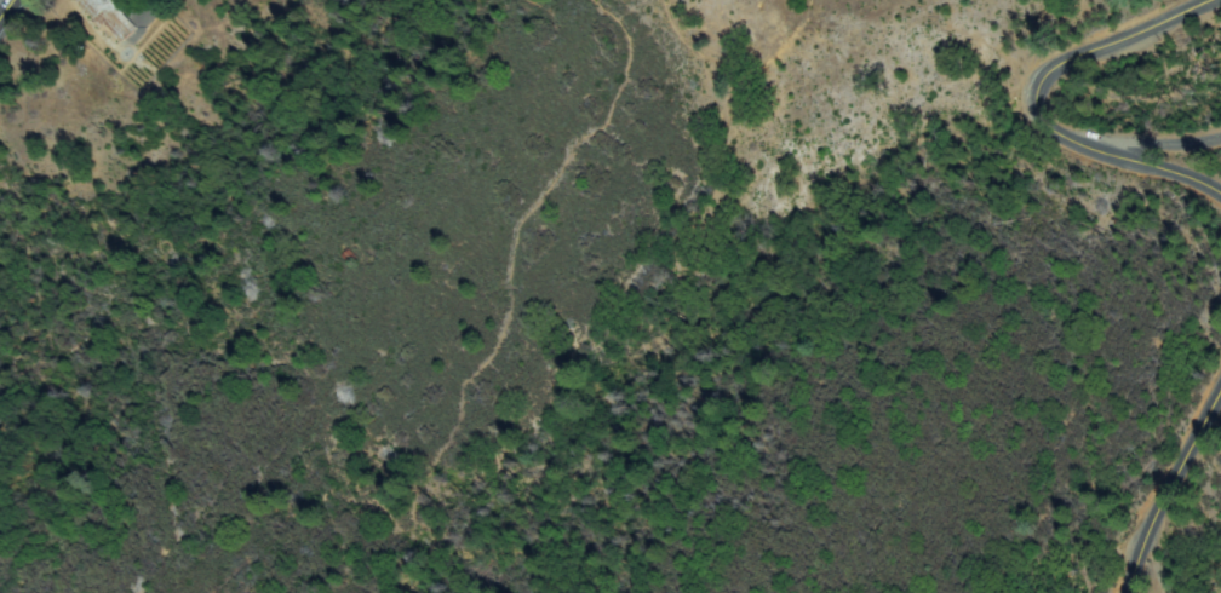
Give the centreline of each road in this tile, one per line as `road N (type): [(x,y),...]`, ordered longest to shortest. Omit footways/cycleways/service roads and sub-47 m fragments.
road 1 (tertiary): [(1220,203),(1174,160),(1143,166),(1116,159),(1045,127),(1036,108),(1047,74),(1218,0)]
road 2 (tertiary): [(1123,592),(1220,386)]

